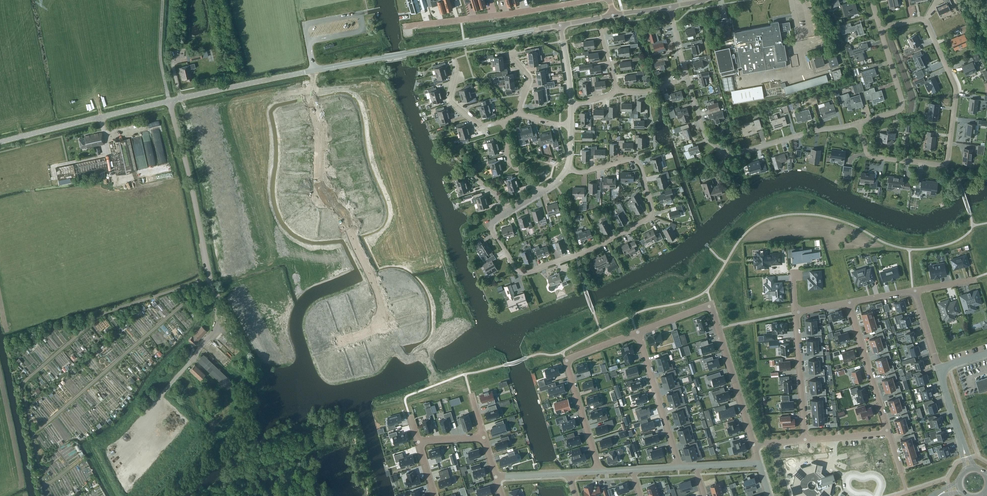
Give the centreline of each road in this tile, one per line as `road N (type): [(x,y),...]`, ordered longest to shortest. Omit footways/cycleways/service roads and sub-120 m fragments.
road 1 (track): [(210,278),(102,314),(24,382),(45,495)]
road 2 (residential): [(487,224),(513,267),(527,273),(650,216),(636,162),(566,169)]
road 3 (residential): [(338,341),(383,322),(381,304),(345,215),(322,197),(305,72)]
road 4 (tertiary): [(0,142),(305,72)]
road 5 (residential): [(858,123),(870,156),(947,161),(955,89),(926,23),(880,28)]
road 6 (tertiary): [(305,72),(560,25)]
road 7 (track): [(31,431),(204,280)]
road 8 (residential): [(858,123),(729,155),(706,139),(686,78)]
road 9 (residential): [(753,444),(711,309),(638,332)]
road 10 (residential): [(638,332),(565,359),(600,471)]
road 11 (residential): [(591,0),(405,27)]
road 12 (residential): [(679,467),(638,332)]
road 13 (residential): [(849,303),(888,433)]
road 14 (residential): [(805,440),(796,312)]
road 15 (residential): [(880,28),(902,106),(858,123)]

